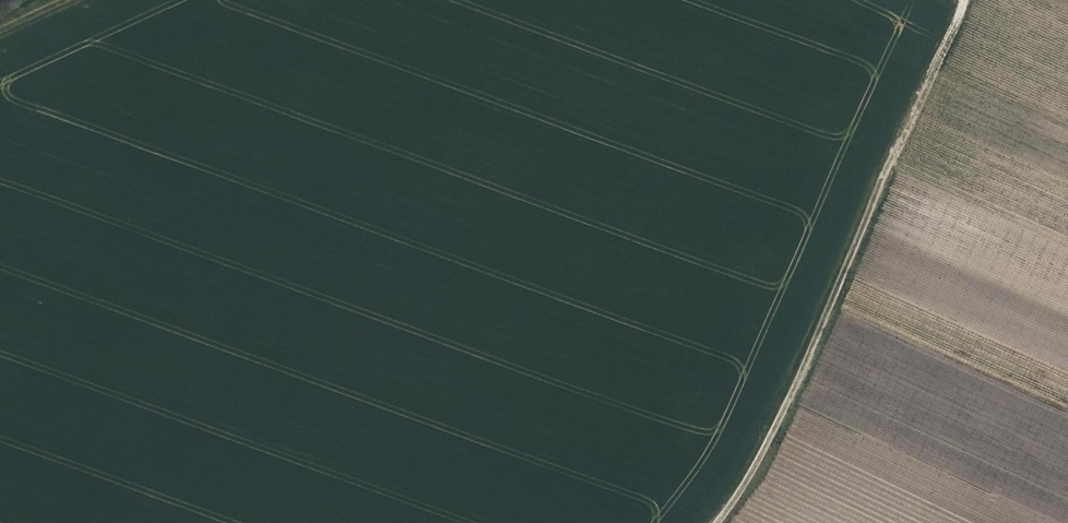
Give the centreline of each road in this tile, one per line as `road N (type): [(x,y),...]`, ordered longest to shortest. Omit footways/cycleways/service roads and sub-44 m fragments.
road 1 (track): [(716,522),(767,453),(963,0)]

